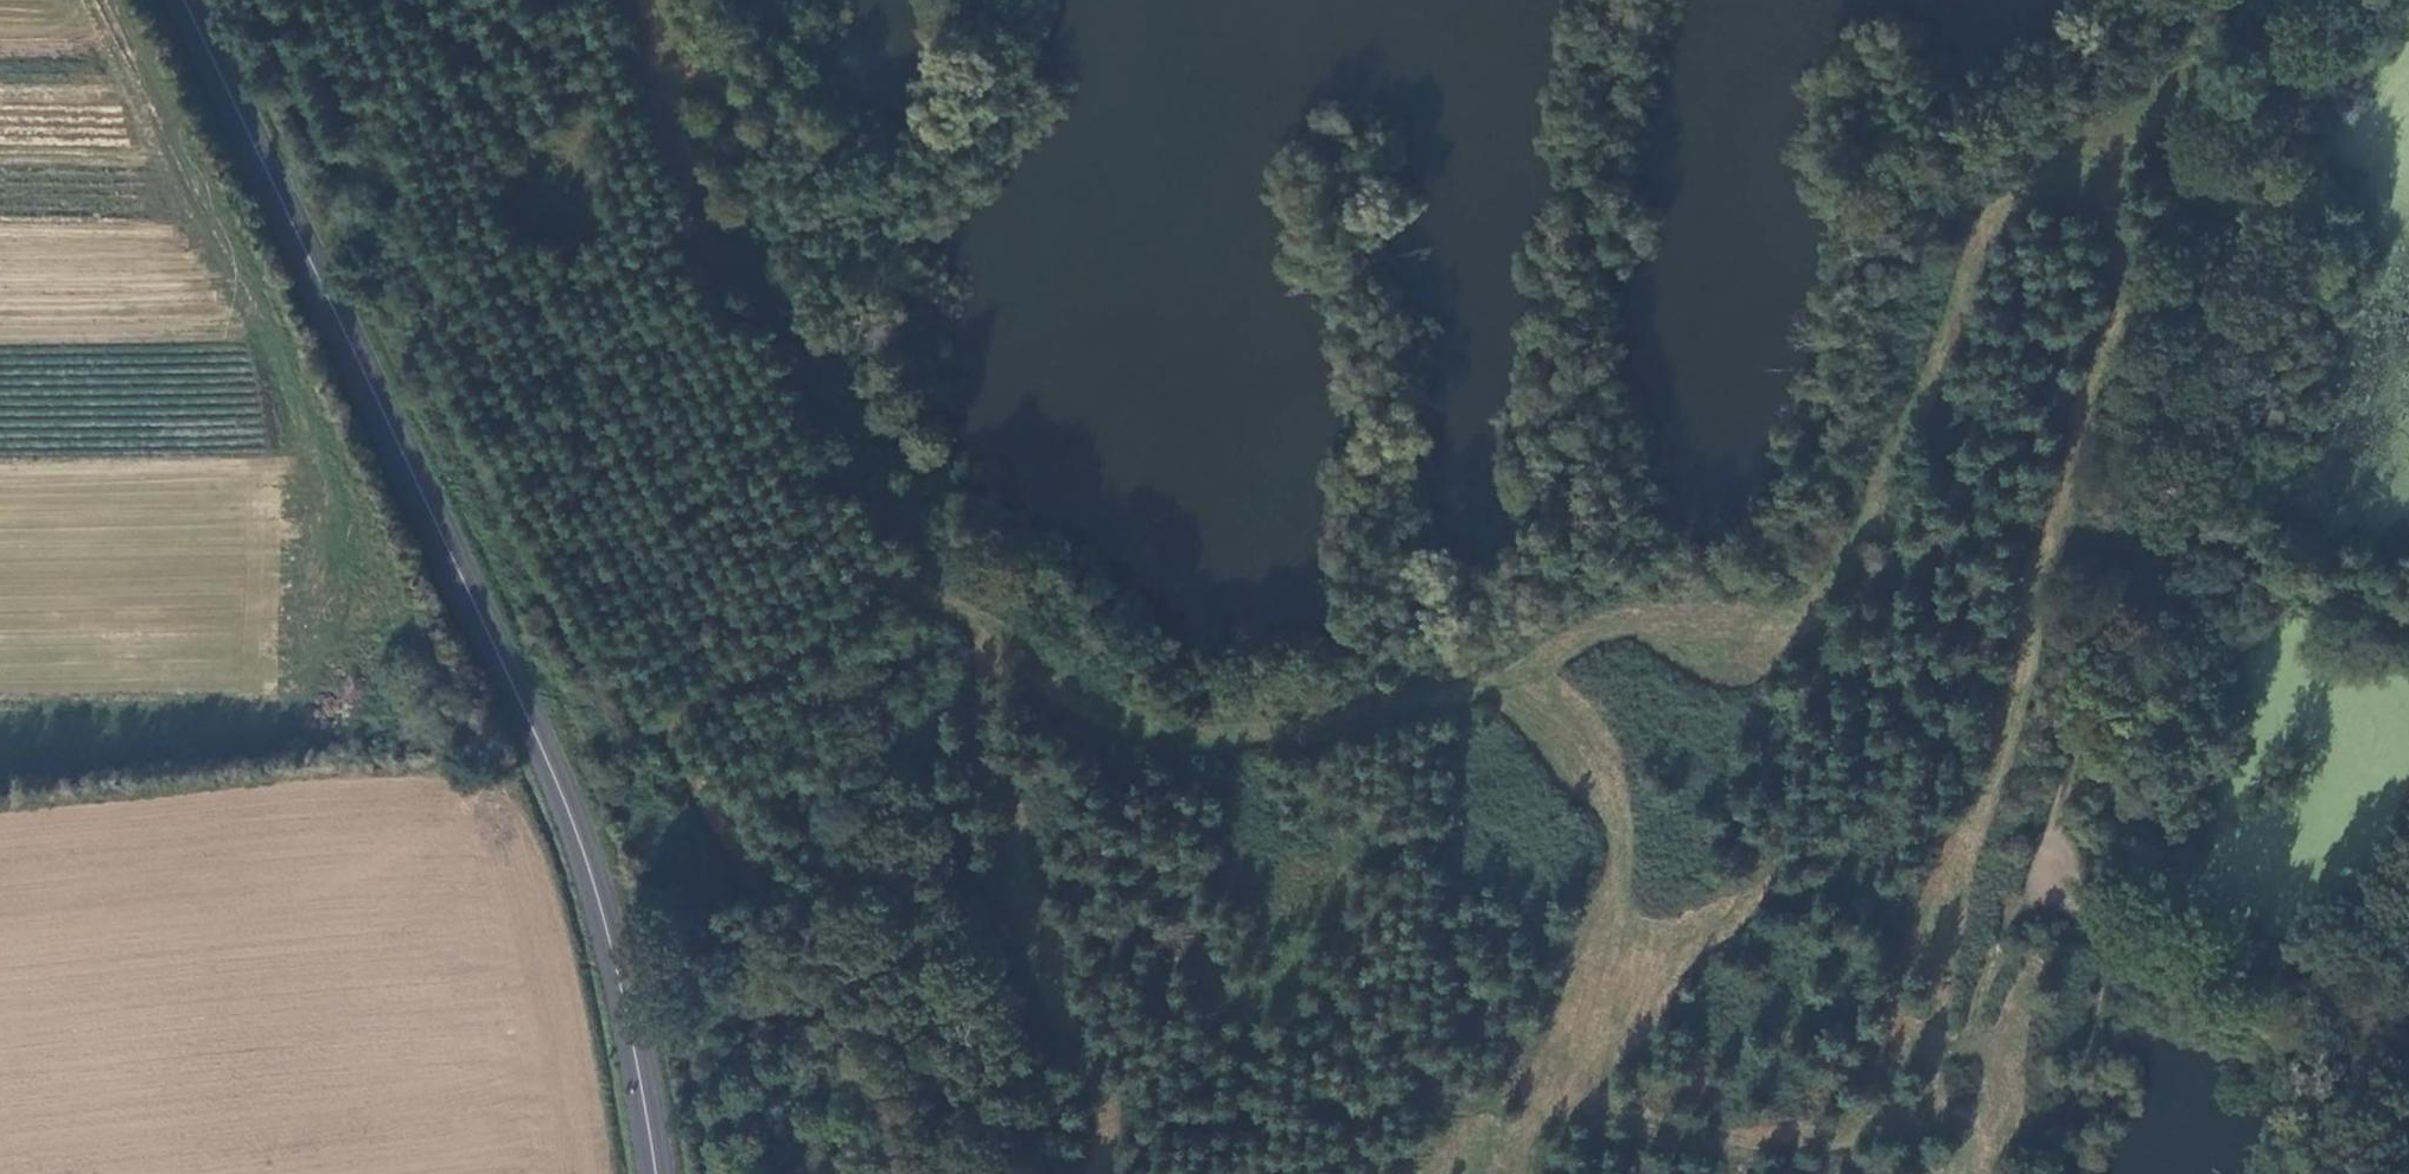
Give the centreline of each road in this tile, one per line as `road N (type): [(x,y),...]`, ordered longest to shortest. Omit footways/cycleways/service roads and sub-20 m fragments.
road 1 (tertiary): [(652,1173),(641,1069),(591,866),(181,0)]
road 2 (track): [(2281,0),(2137,490),(2055,837),(2079,929)]
road 3 (track): [(2137,490),(2408,617)]

